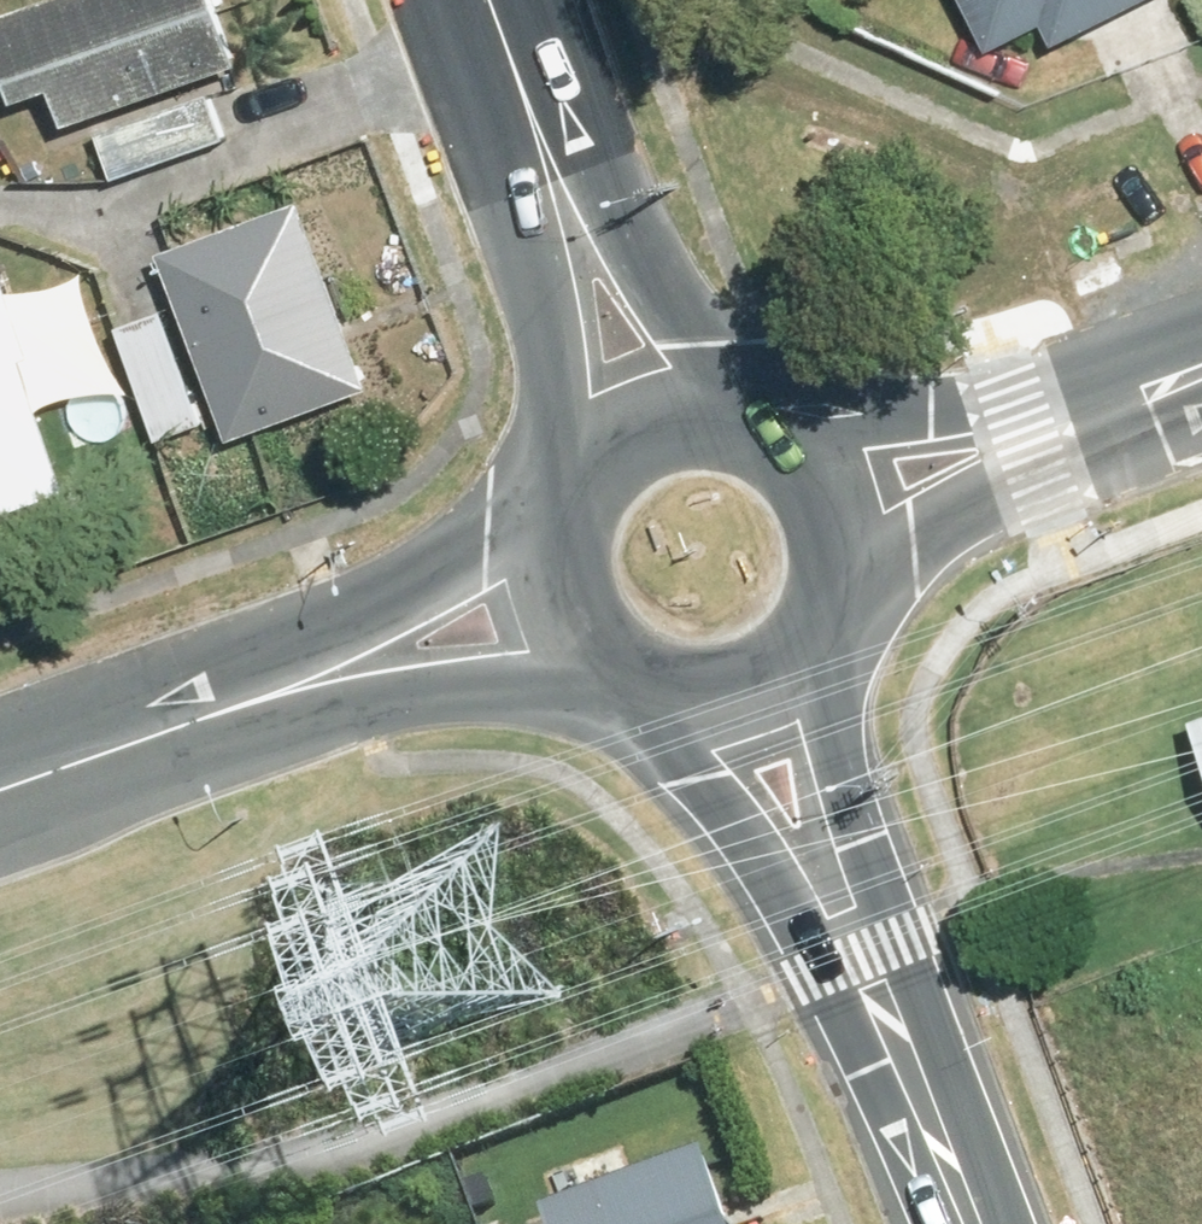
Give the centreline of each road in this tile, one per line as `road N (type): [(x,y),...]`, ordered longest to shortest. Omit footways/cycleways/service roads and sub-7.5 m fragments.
road 1 (secondary): [(645,682),(446,692),(211,718)]
road 2 (secondary): [(211,718),(395,592),(579,489)]
road 3 (secondary): [(515,74),(654,253),(704,334),(745,425)]
road 4 (secondary): [(583,482),(515,74)]
road 5 (secondary): [(759,431),(1169,384)]
road 6 (secondary): [(1169,384),(829,606)]
road 7 (secondary): [(864,957),(703,775),(655,685)]
road 8 (secondary): [(823,619),(864,957)]
road 9 (secondary): [(969,1223),(864,957)]
road 10 (secondary): [(645,682),(603,653),(574,612),(563,537),(579,489)]
road 11 (secondary): [(211,718),(0,769)]
road 12 (secondary): [(759,431),(796,457),(824,494),(837,538),(829,606)]
road 13 (secondary): [(823,619),(787,662),(738,688),(655,685)]
road 14 (secondary): [(583,482),(642,430),(693,418),(745,425)]

